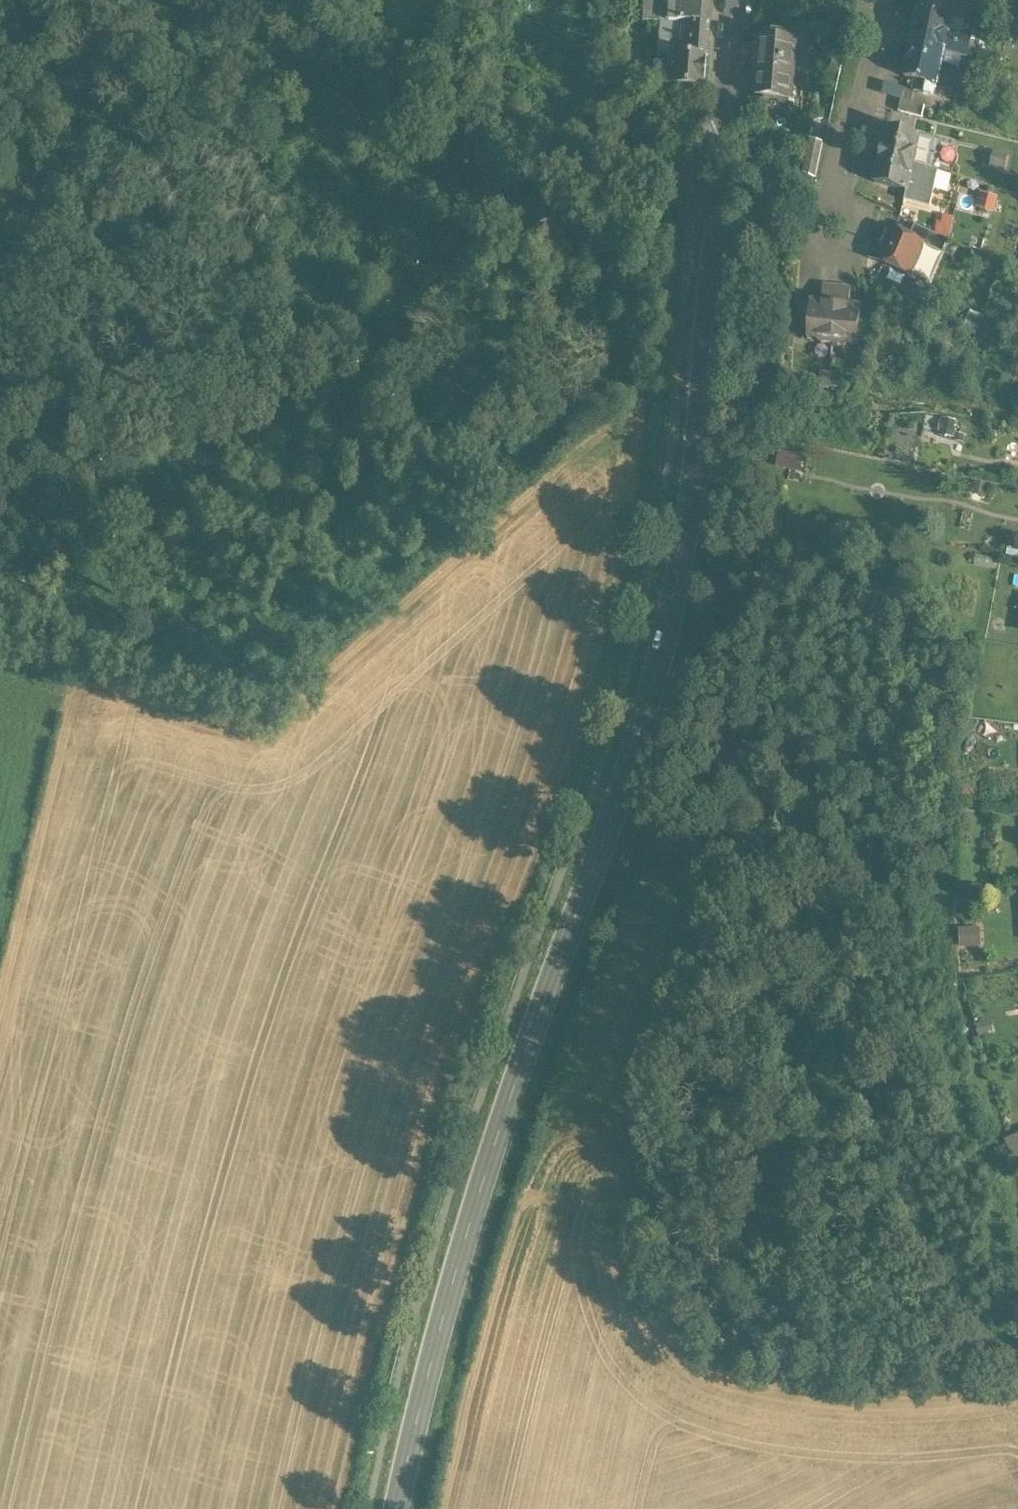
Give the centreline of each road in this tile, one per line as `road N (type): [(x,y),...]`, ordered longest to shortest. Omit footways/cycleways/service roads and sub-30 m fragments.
road 1 (secondary): [(398,1508),(454,1277),(635,747),(669,614),(695,456),(732,0)]
road 2 (residential): [(893,0),(869,100),(848,136),(833,200),(865,215),(841,286)]

